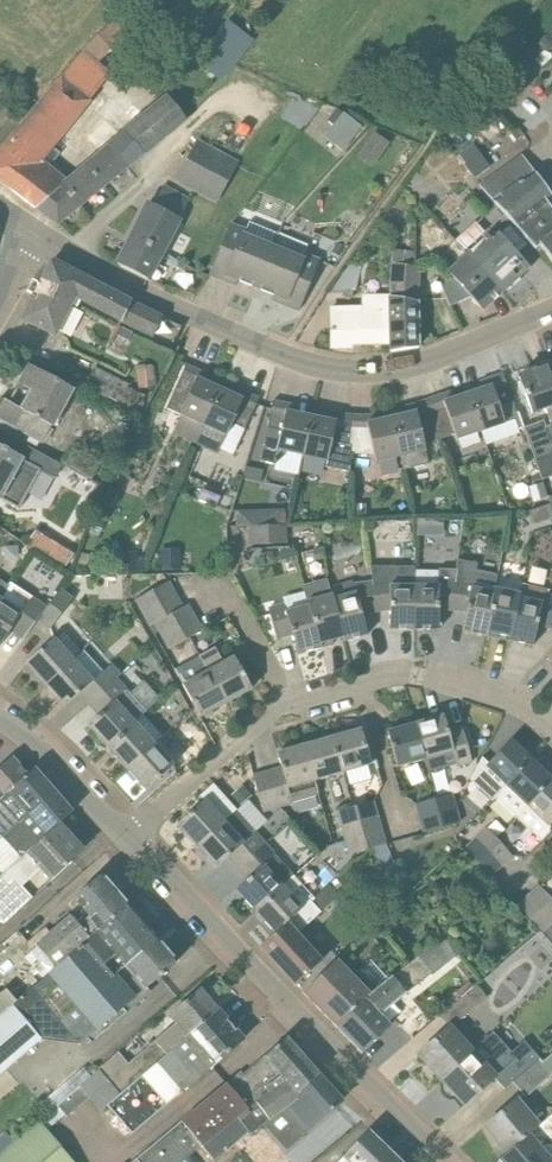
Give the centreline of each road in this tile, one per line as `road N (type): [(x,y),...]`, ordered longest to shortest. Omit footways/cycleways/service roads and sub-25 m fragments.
road 1 (residential): [(551,309),(410,367),(329,369),(169,306),(30,228)]
road 2 (residential): [(551,732),(528,711),(418,673),(307,698),(263,713),(130,842)]
road 3 (tertiary): [(448,1161),(130,842)]
road 4 (tertiary): [(130,842),(60,769),(0,724)]

